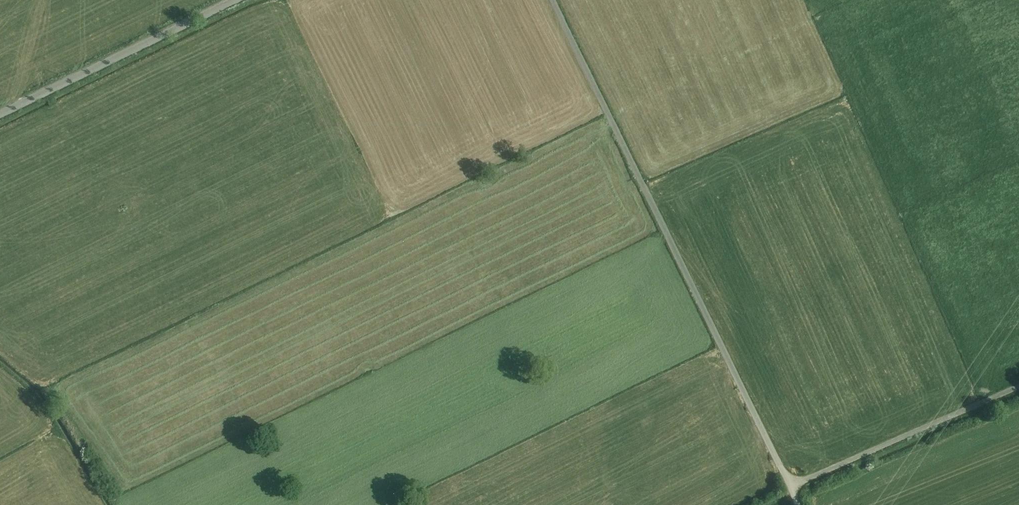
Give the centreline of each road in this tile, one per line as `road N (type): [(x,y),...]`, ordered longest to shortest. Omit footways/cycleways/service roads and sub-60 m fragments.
road 1 (unclassified): [(1018,386),(791,486),(552,0)]
road 2 (unclassified): [(229,0),(0,110)]

